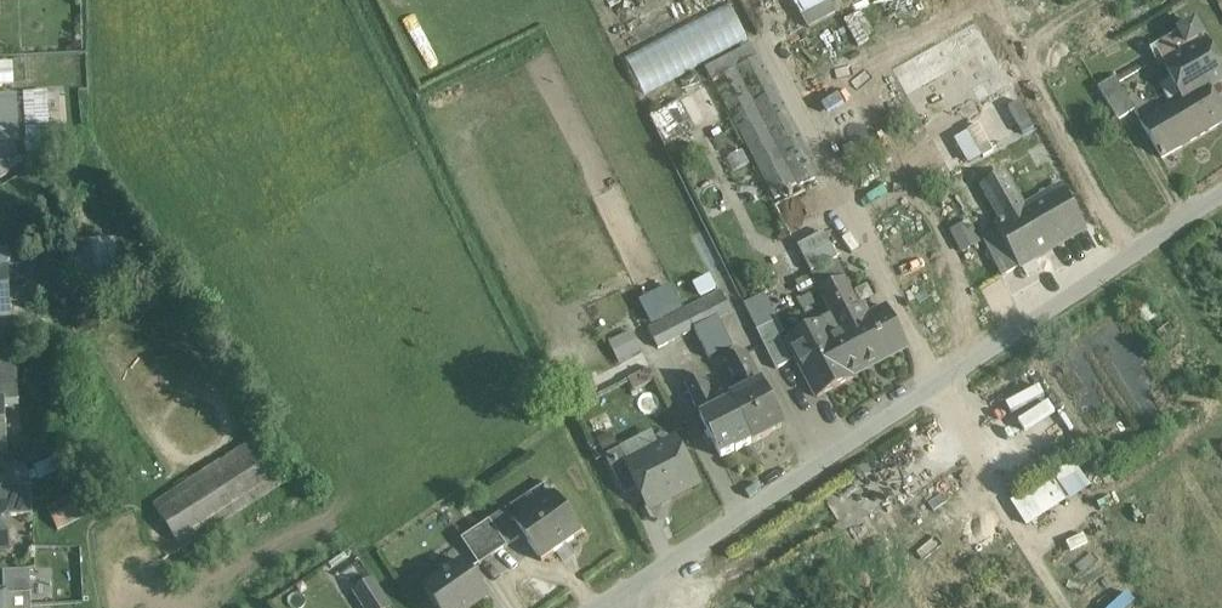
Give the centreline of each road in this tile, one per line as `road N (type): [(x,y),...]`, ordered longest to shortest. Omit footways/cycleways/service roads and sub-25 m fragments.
road 1 (residential): [(1221,187),(612,594)]

